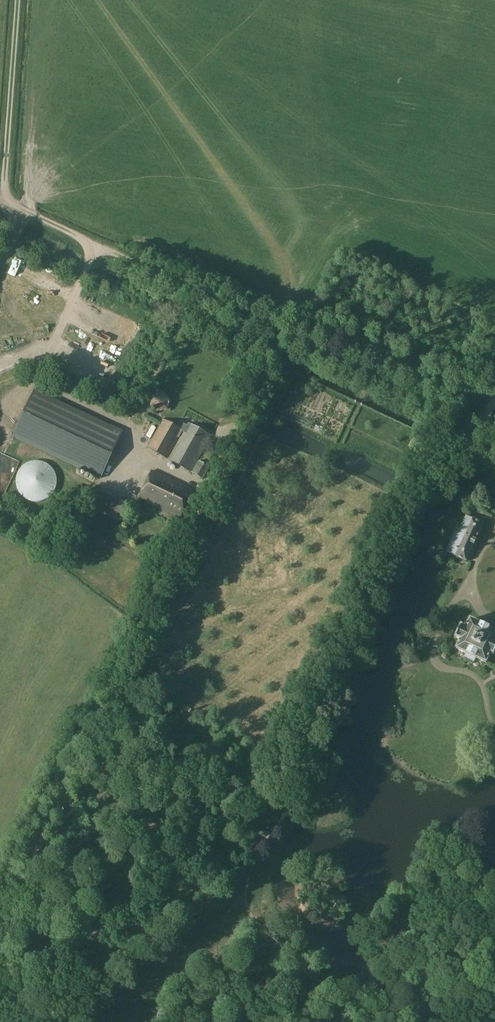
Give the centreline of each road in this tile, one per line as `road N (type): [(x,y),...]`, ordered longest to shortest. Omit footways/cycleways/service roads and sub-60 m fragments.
road 1 (track): [(7,925),(276,343)]
road 2 (track): [(24,213),(280,333)]
road 3 (unclassified): [(280,333),(471,421)]
road 4 (track): [(17,0),(3,181),(9,206)]

